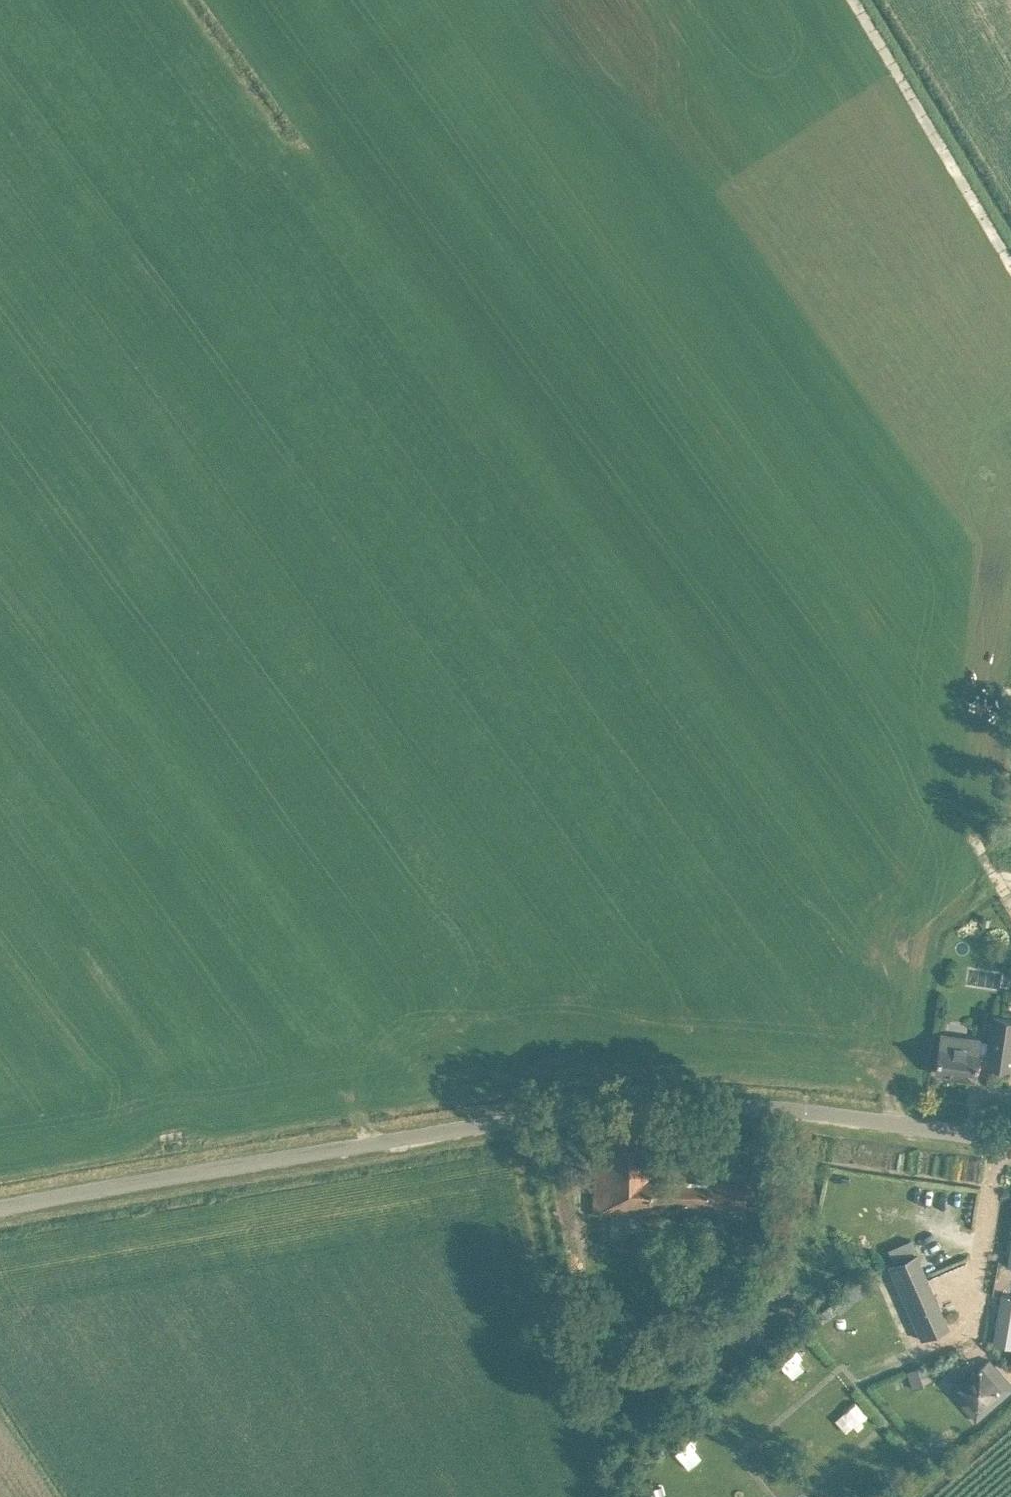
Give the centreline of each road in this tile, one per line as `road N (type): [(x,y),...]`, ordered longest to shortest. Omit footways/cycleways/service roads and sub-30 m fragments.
road 1 (unclassified): [(1010,1139),(783,1108),(638,1105),(496,1121),(0,1207)]

